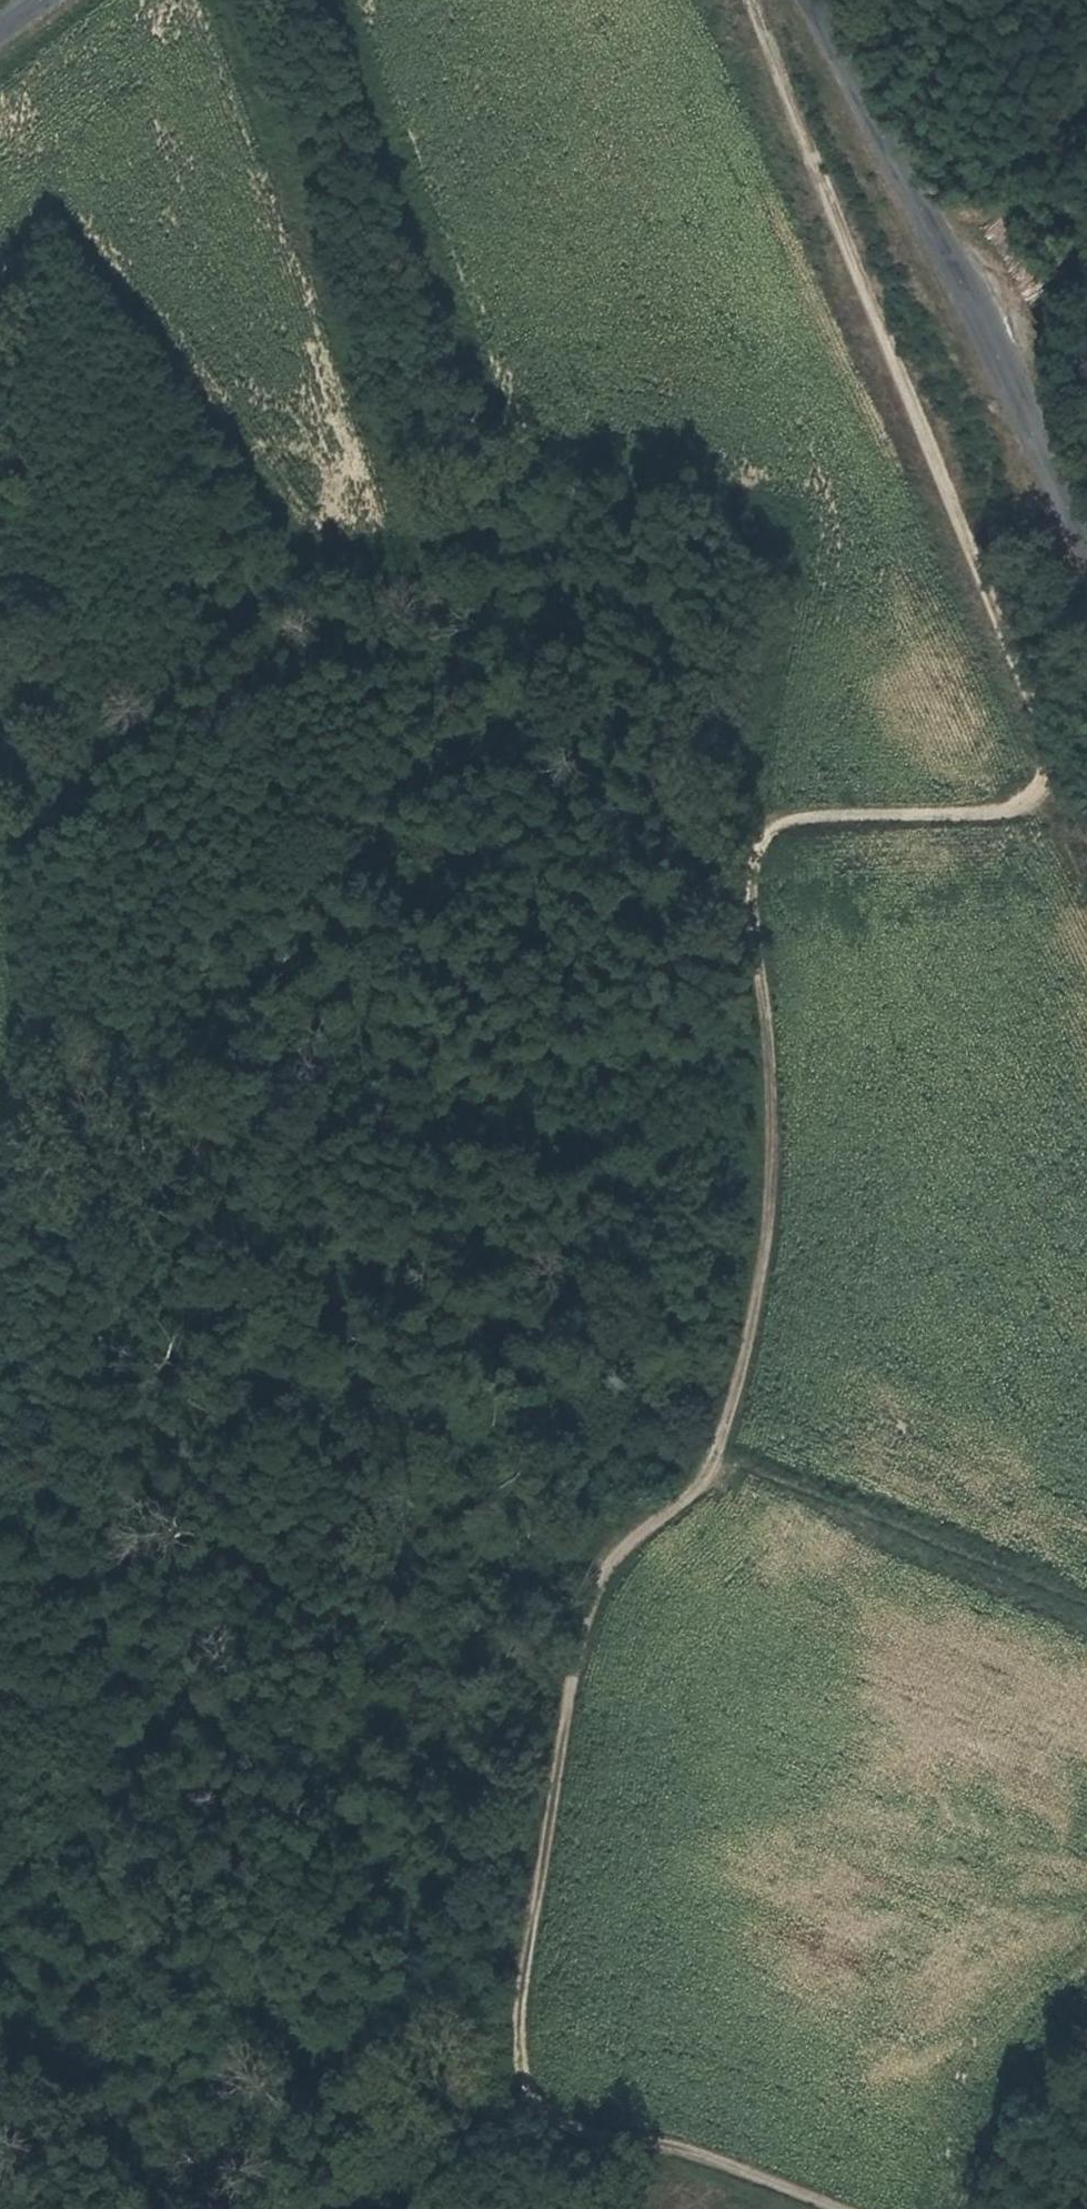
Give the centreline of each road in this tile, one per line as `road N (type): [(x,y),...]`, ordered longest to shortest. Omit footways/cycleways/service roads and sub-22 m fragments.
road 1 (tertiary): [(815,0),(1086,586)]

